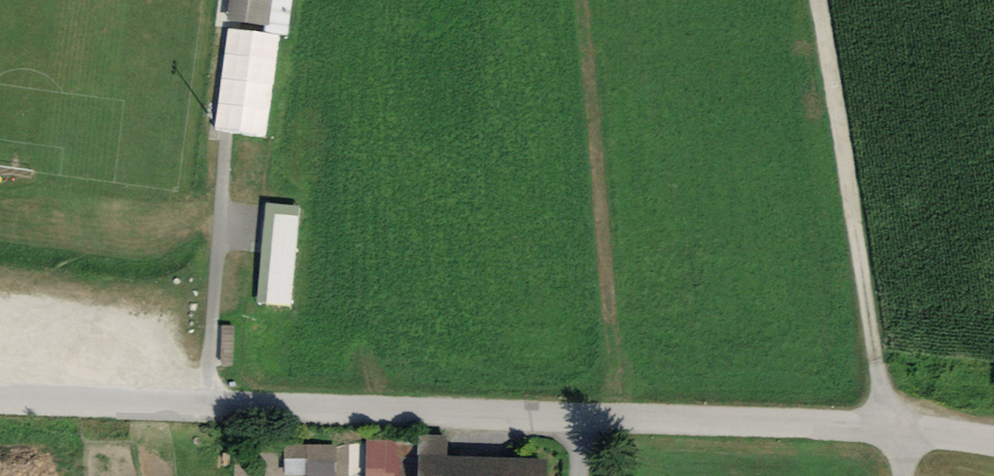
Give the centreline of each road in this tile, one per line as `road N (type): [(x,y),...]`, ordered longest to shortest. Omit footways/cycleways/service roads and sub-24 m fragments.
road 1 (unclassified): [(0,396),(895,431),(993,442)]
road 2 (track): [(895,431),(826,0)]

